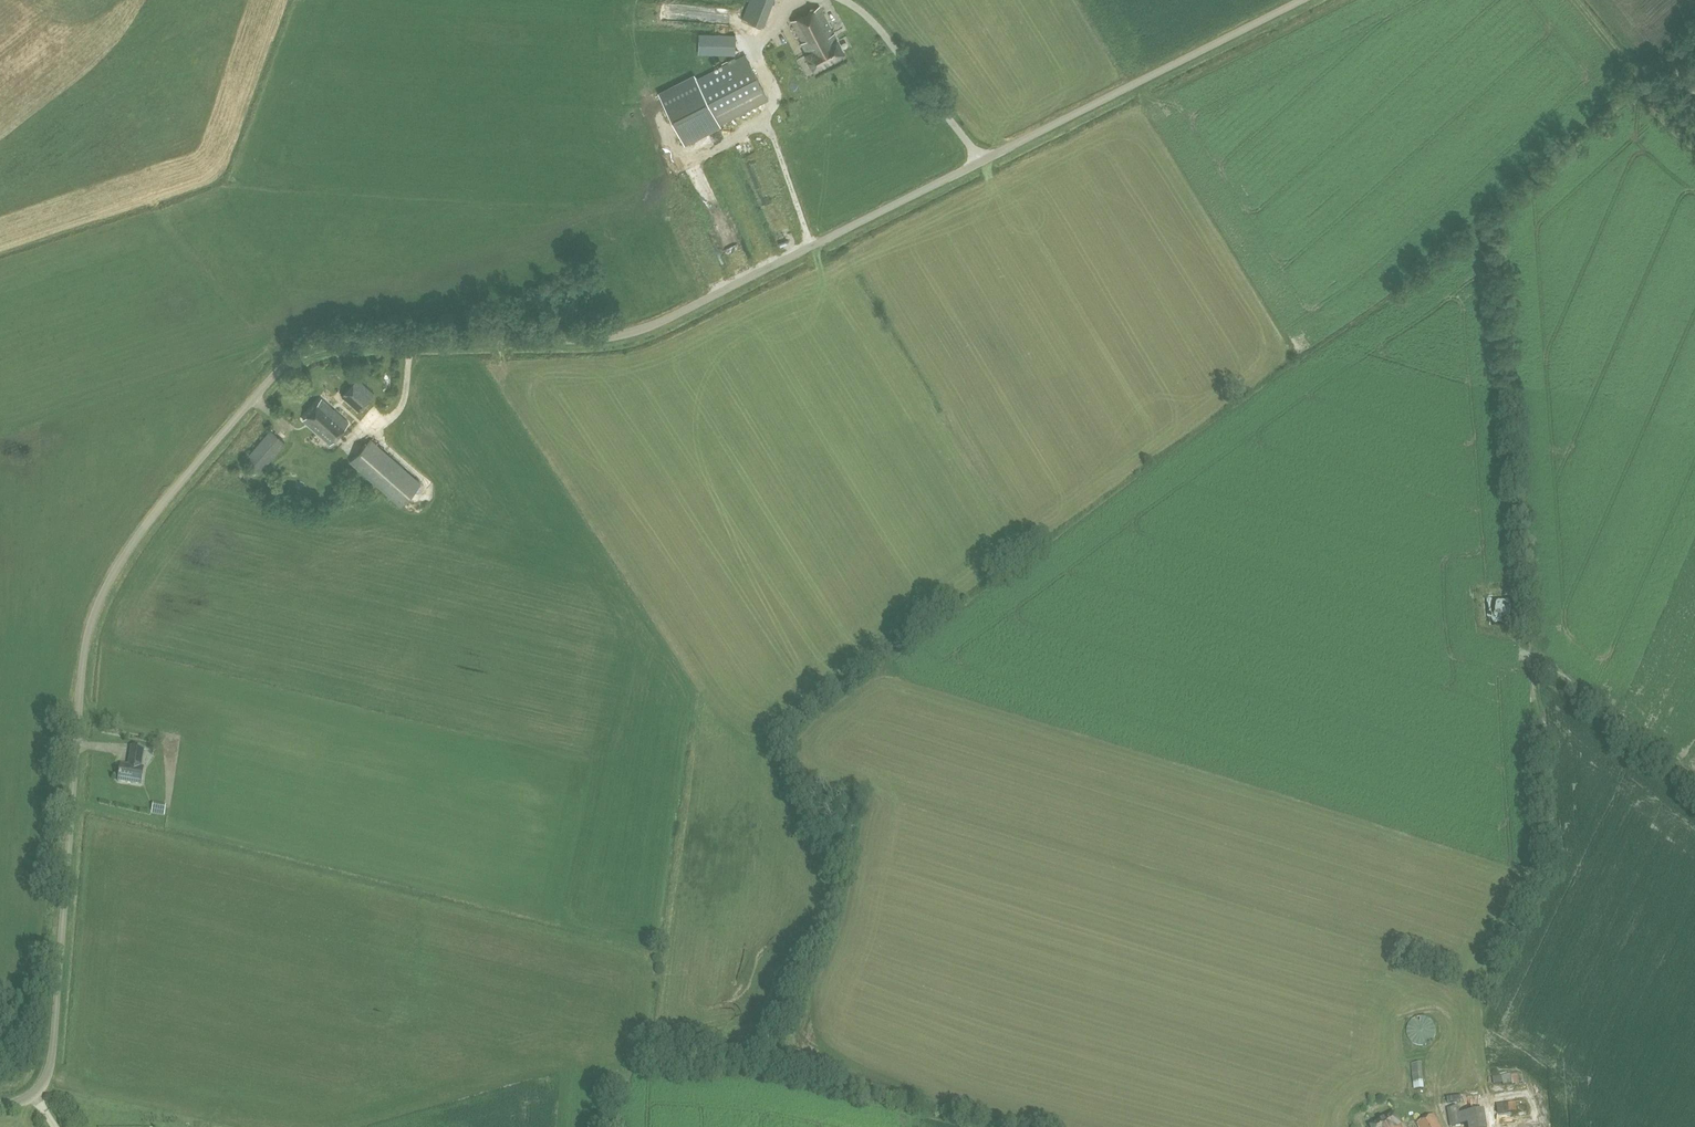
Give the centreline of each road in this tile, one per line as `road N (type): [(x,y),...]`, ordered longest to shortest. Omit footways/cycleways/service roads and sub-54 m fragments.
road 1 (unclassified): [(0,1104),(35,1094),(52,1063),(93,615),(154,513),(292,359),(333,343),(601,339),(645,329),(1302,0)]

